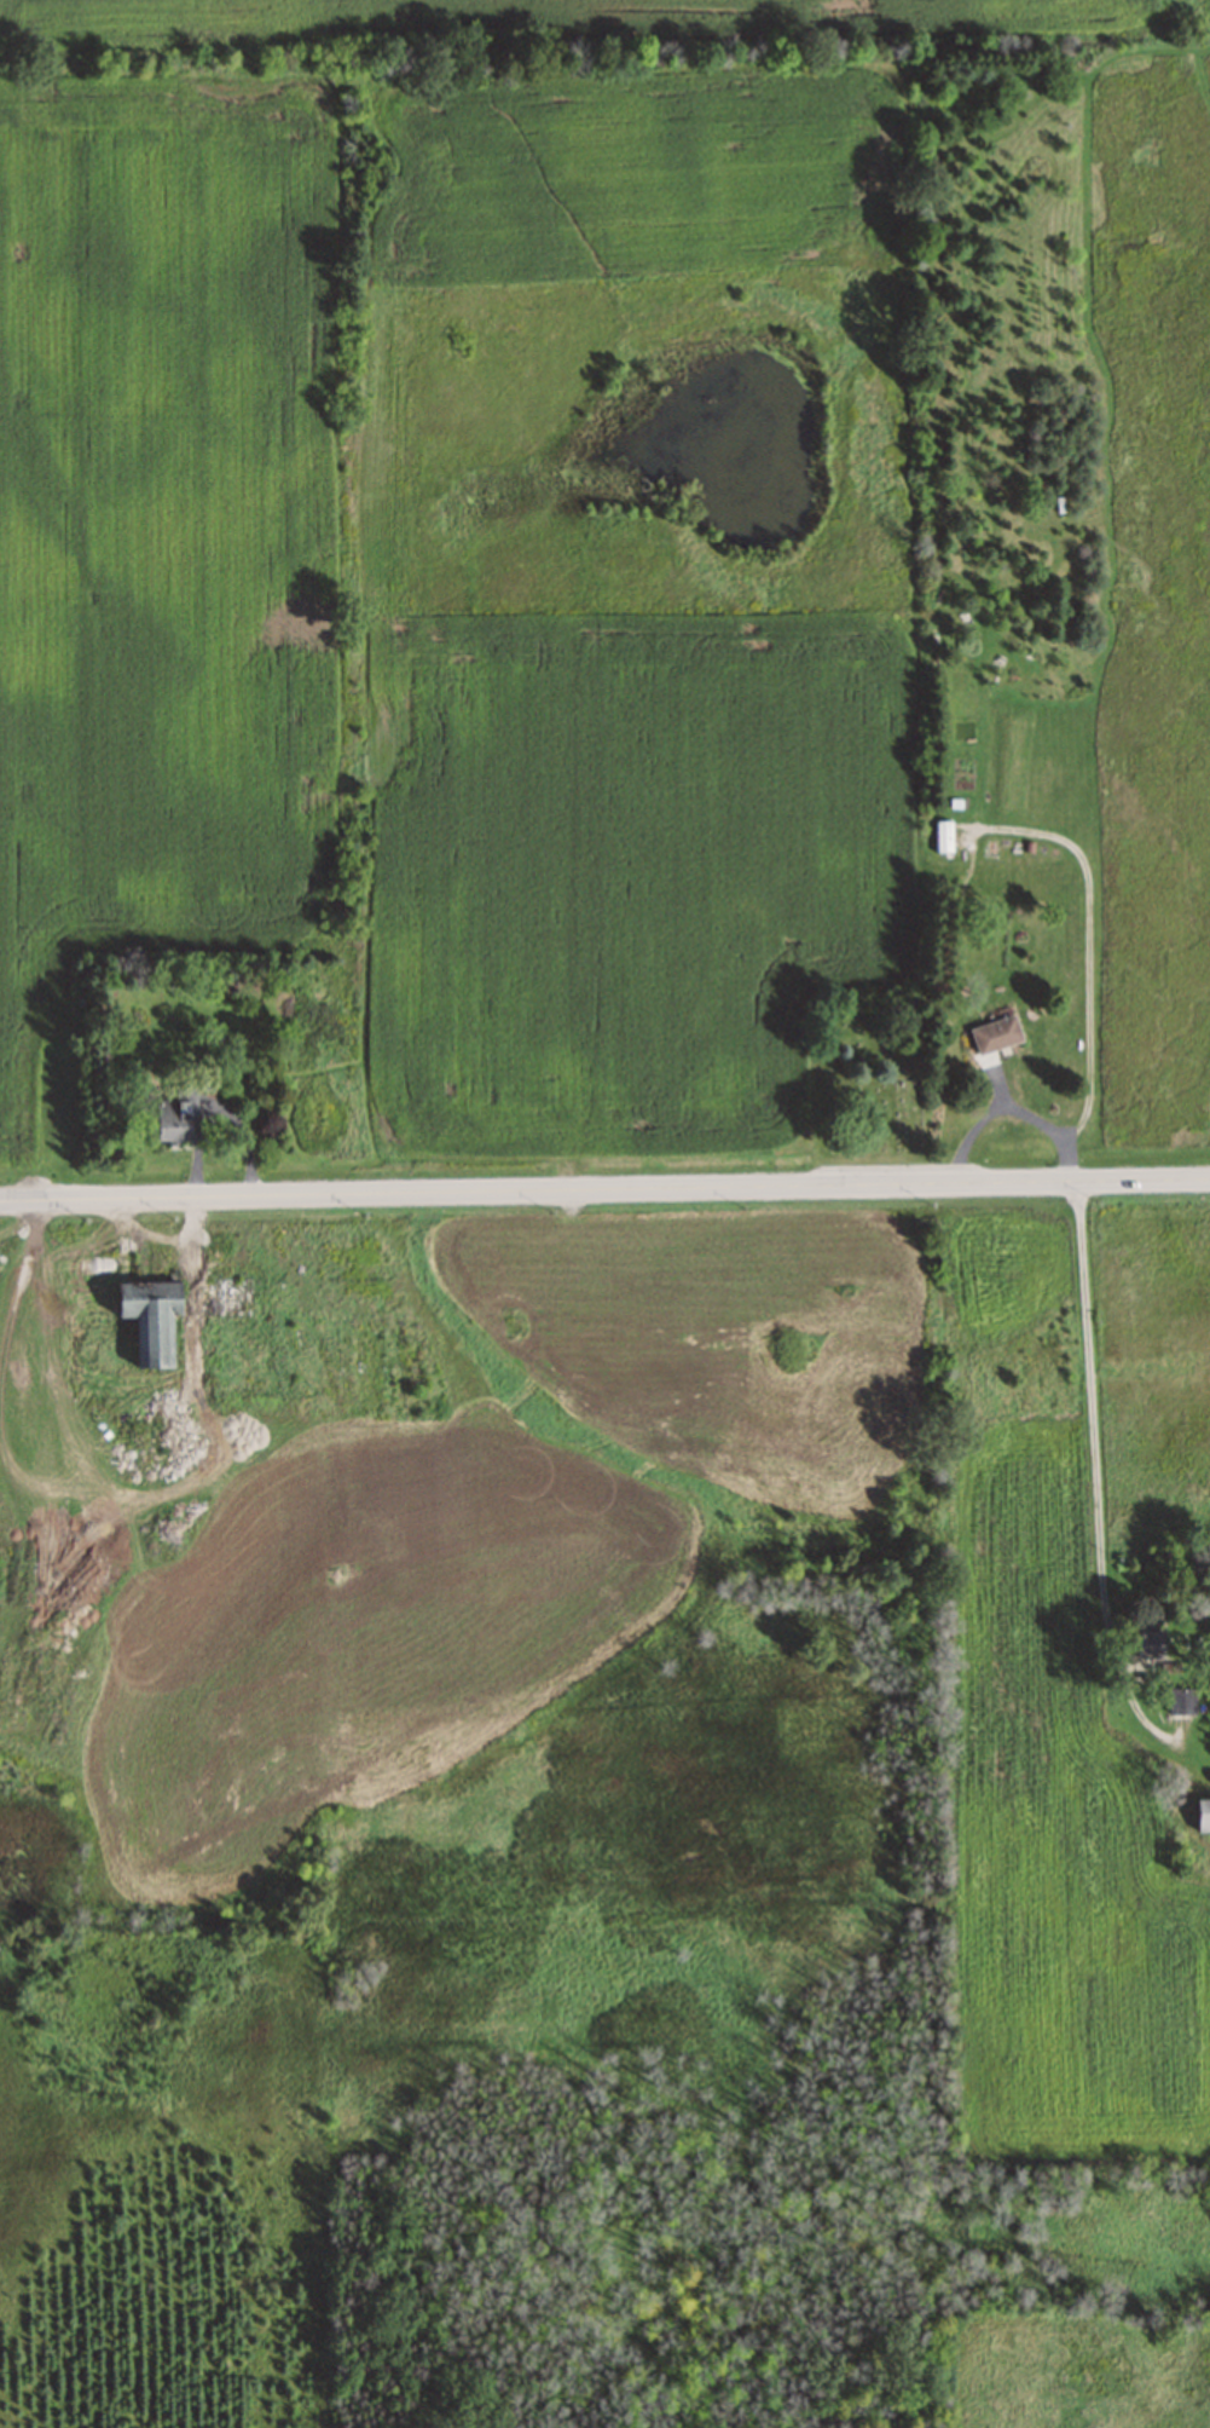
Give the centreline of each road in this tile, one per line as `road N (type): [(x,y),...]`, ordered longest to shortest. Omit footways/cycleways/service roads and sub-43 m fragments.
road 1 (secondary): [(0,1200),(1209,1179)]

